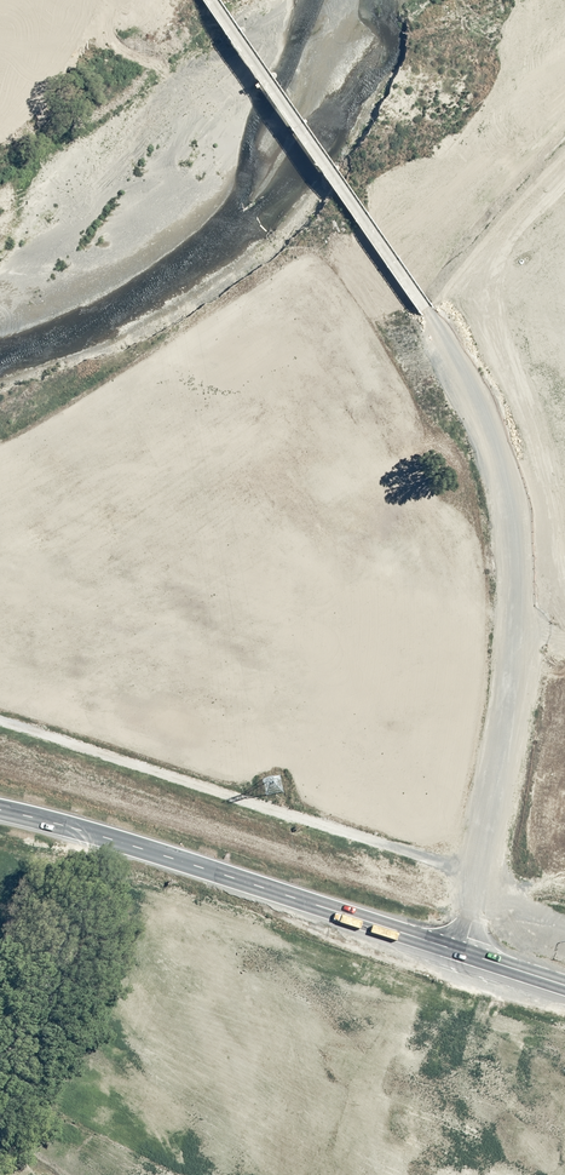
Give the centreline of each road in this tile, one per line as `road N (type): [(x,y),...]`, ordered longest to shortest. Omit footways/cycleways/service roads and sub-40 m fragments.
road 1 (unclassified): [(463,951),(532,584),(526,511),(470,377)]
road 2 (trunk): [(0,805),(463,951)]
road 3 (unclassified): [(212,0),(470,377)]

